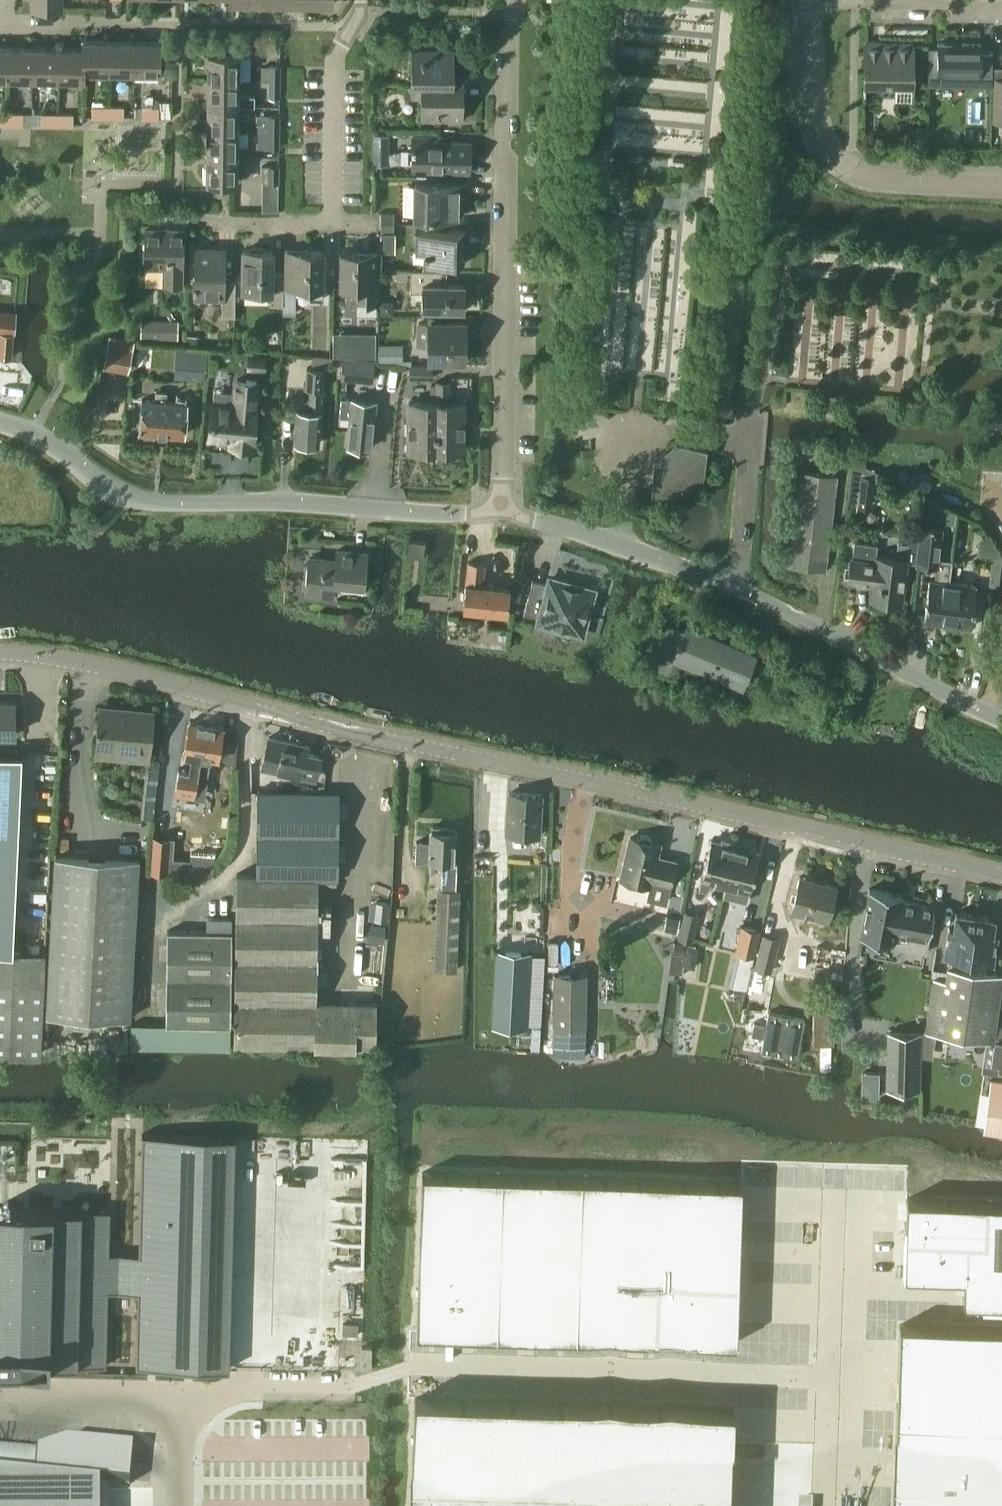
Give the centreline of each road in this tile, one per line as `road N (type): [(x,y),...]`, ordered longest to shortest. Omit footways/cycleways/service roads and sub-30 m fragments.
road 1 (tertiary): [(1001,875),(325,726),(124,673),(0,654)]
road 2 (tertiary): [(1001,721),(735,584),(499,507)]
road 3 (tertiary): [(499,507),(466,515),(322,502),(145,503),(0,422)]
road 4 (residential): [(499,507),(510,0)]
road 5 (residential): [(806,0),(821,144),(849,171),(880,181),(1001,186)]
road 6 (unclassified): [(827,1505),(833,1192)]
road 7 (residential): [(330,221),(332,61),(360,0)]
road 8 (unclassified): [(0,1393),(180,1392)]
road 9 (unclassified): [(180,1392),(340,1391)]

